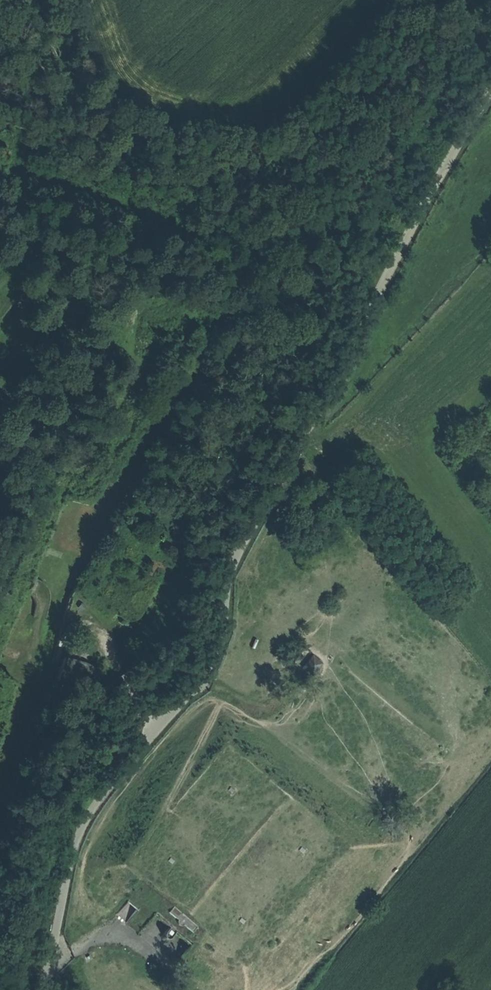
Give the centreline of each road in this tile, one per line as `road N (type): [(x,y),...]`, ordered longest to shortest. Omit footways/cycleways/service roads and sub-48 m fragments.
road 1 (unclassified): [(241,546),(490,94)]
road 2 (unclassified): [(241,546),(202,681),(95,805),(78,836),(43,989)]

